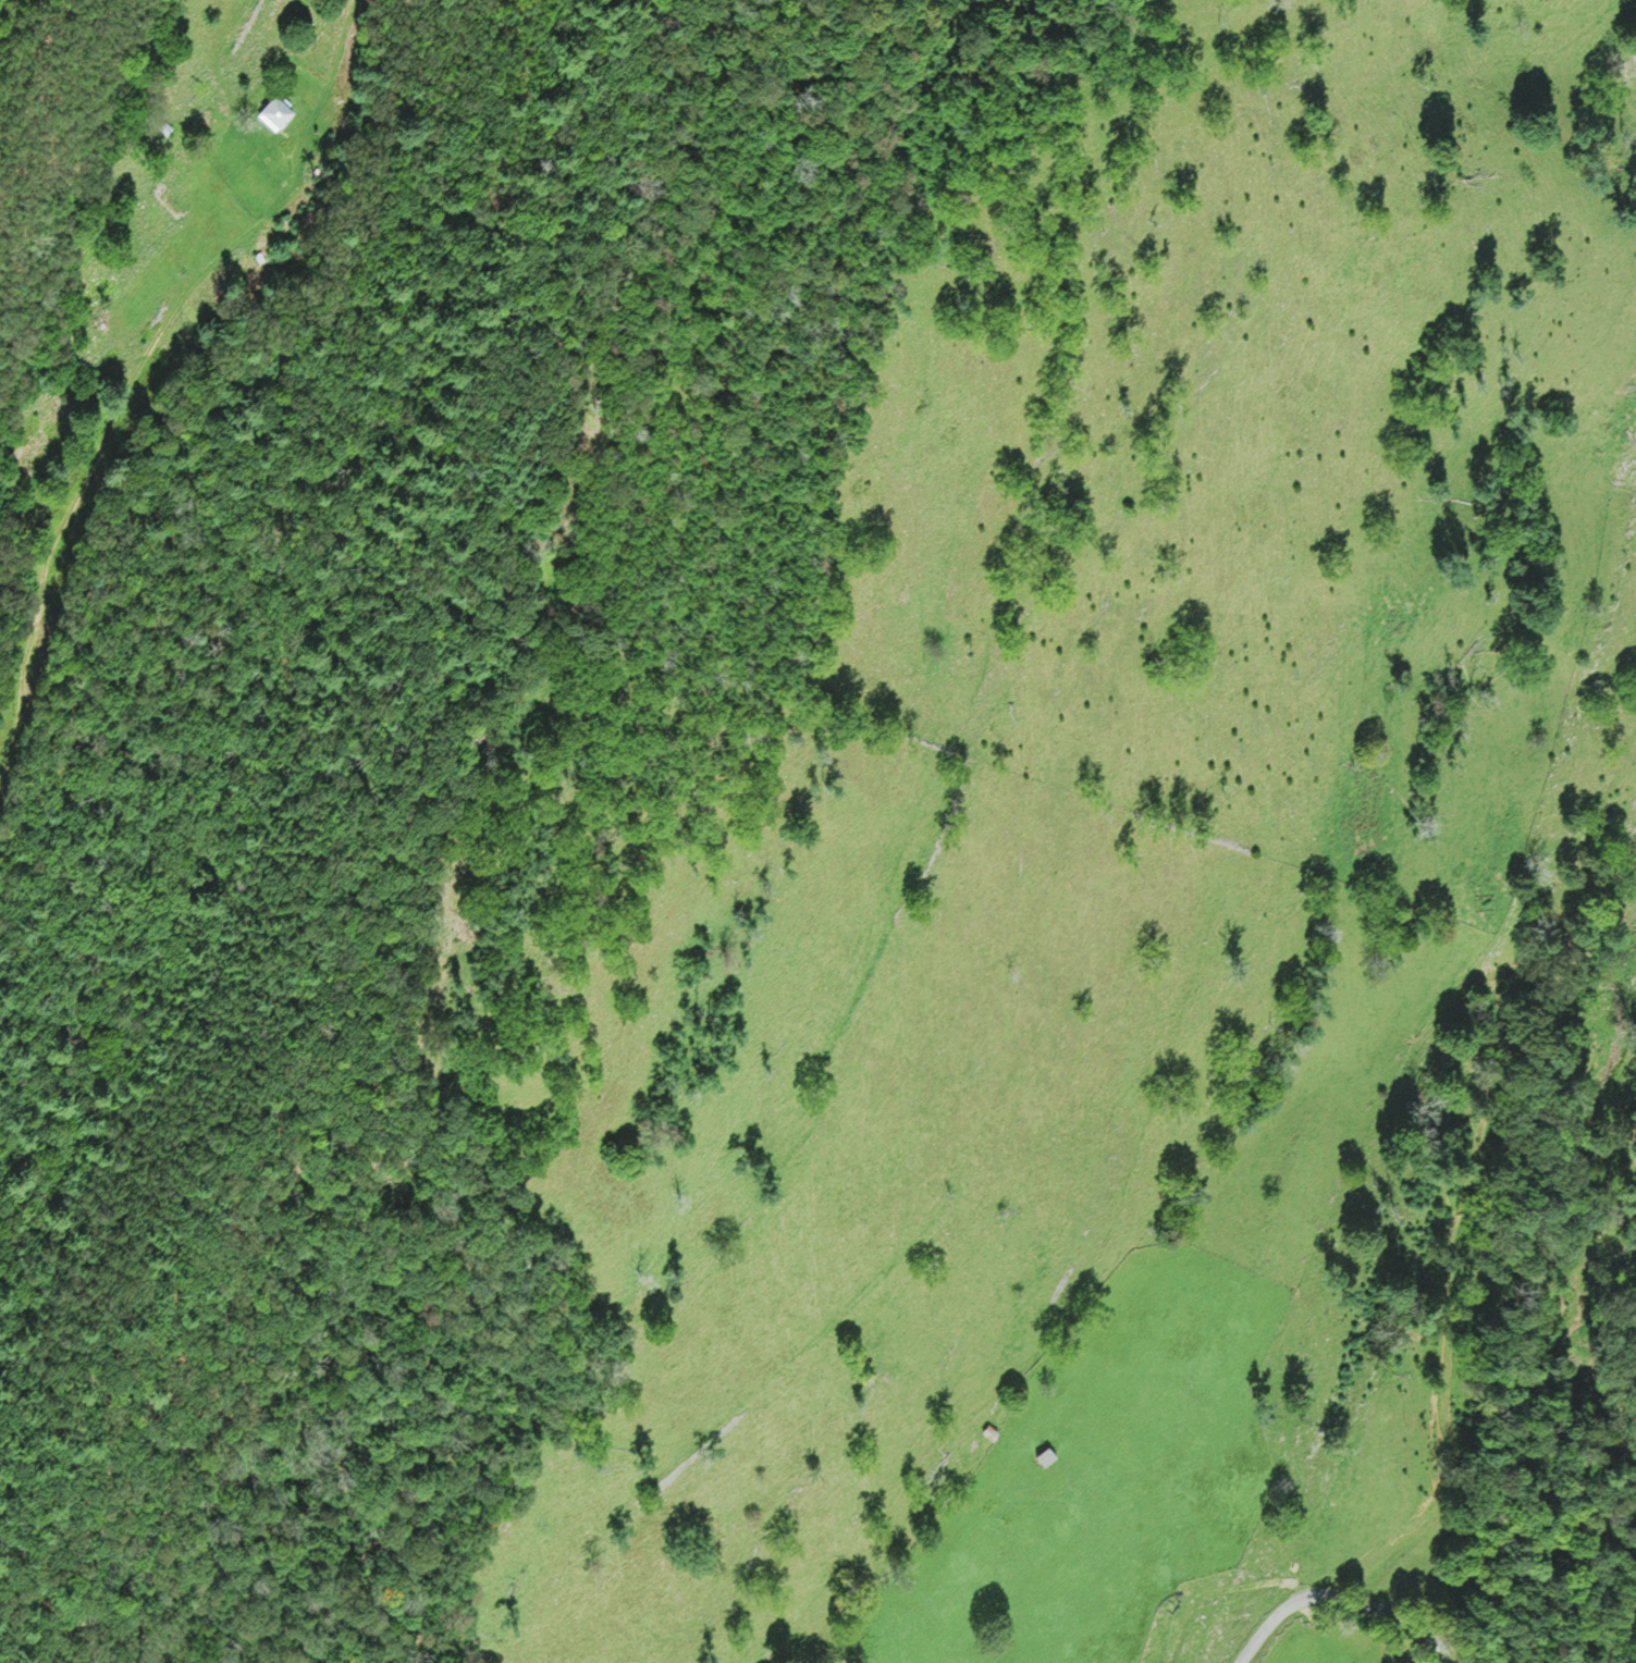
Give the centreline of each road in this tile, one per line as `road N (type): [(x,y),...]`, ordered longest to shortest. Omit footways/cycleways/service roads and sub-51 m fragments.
road 1 (track): [(0,774),(13,750),(26,638),(100,449),(185,290),(305,189),(310,112),(358,0)]
road 2 (residential): [(1244,1662),(1281,1611),(1314,1599),(1406,1617),(1453,1662)]

